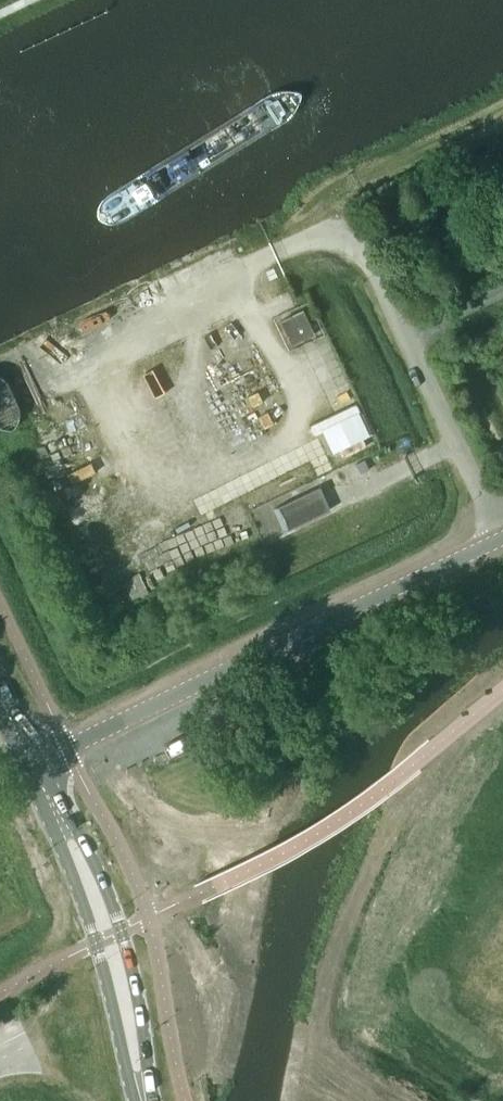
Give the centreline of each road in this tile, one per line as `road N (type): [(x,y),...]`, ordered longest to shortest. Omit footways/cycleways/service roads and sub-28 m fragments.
road 1 (tertiary): [(33,764),(500,535)]
road 2 (unclassified): [(500,535),(365,250),(350,234),(325,231),(277,251)]
road 3 (secondary): [(145,1100),(107,928),(33,764)]

